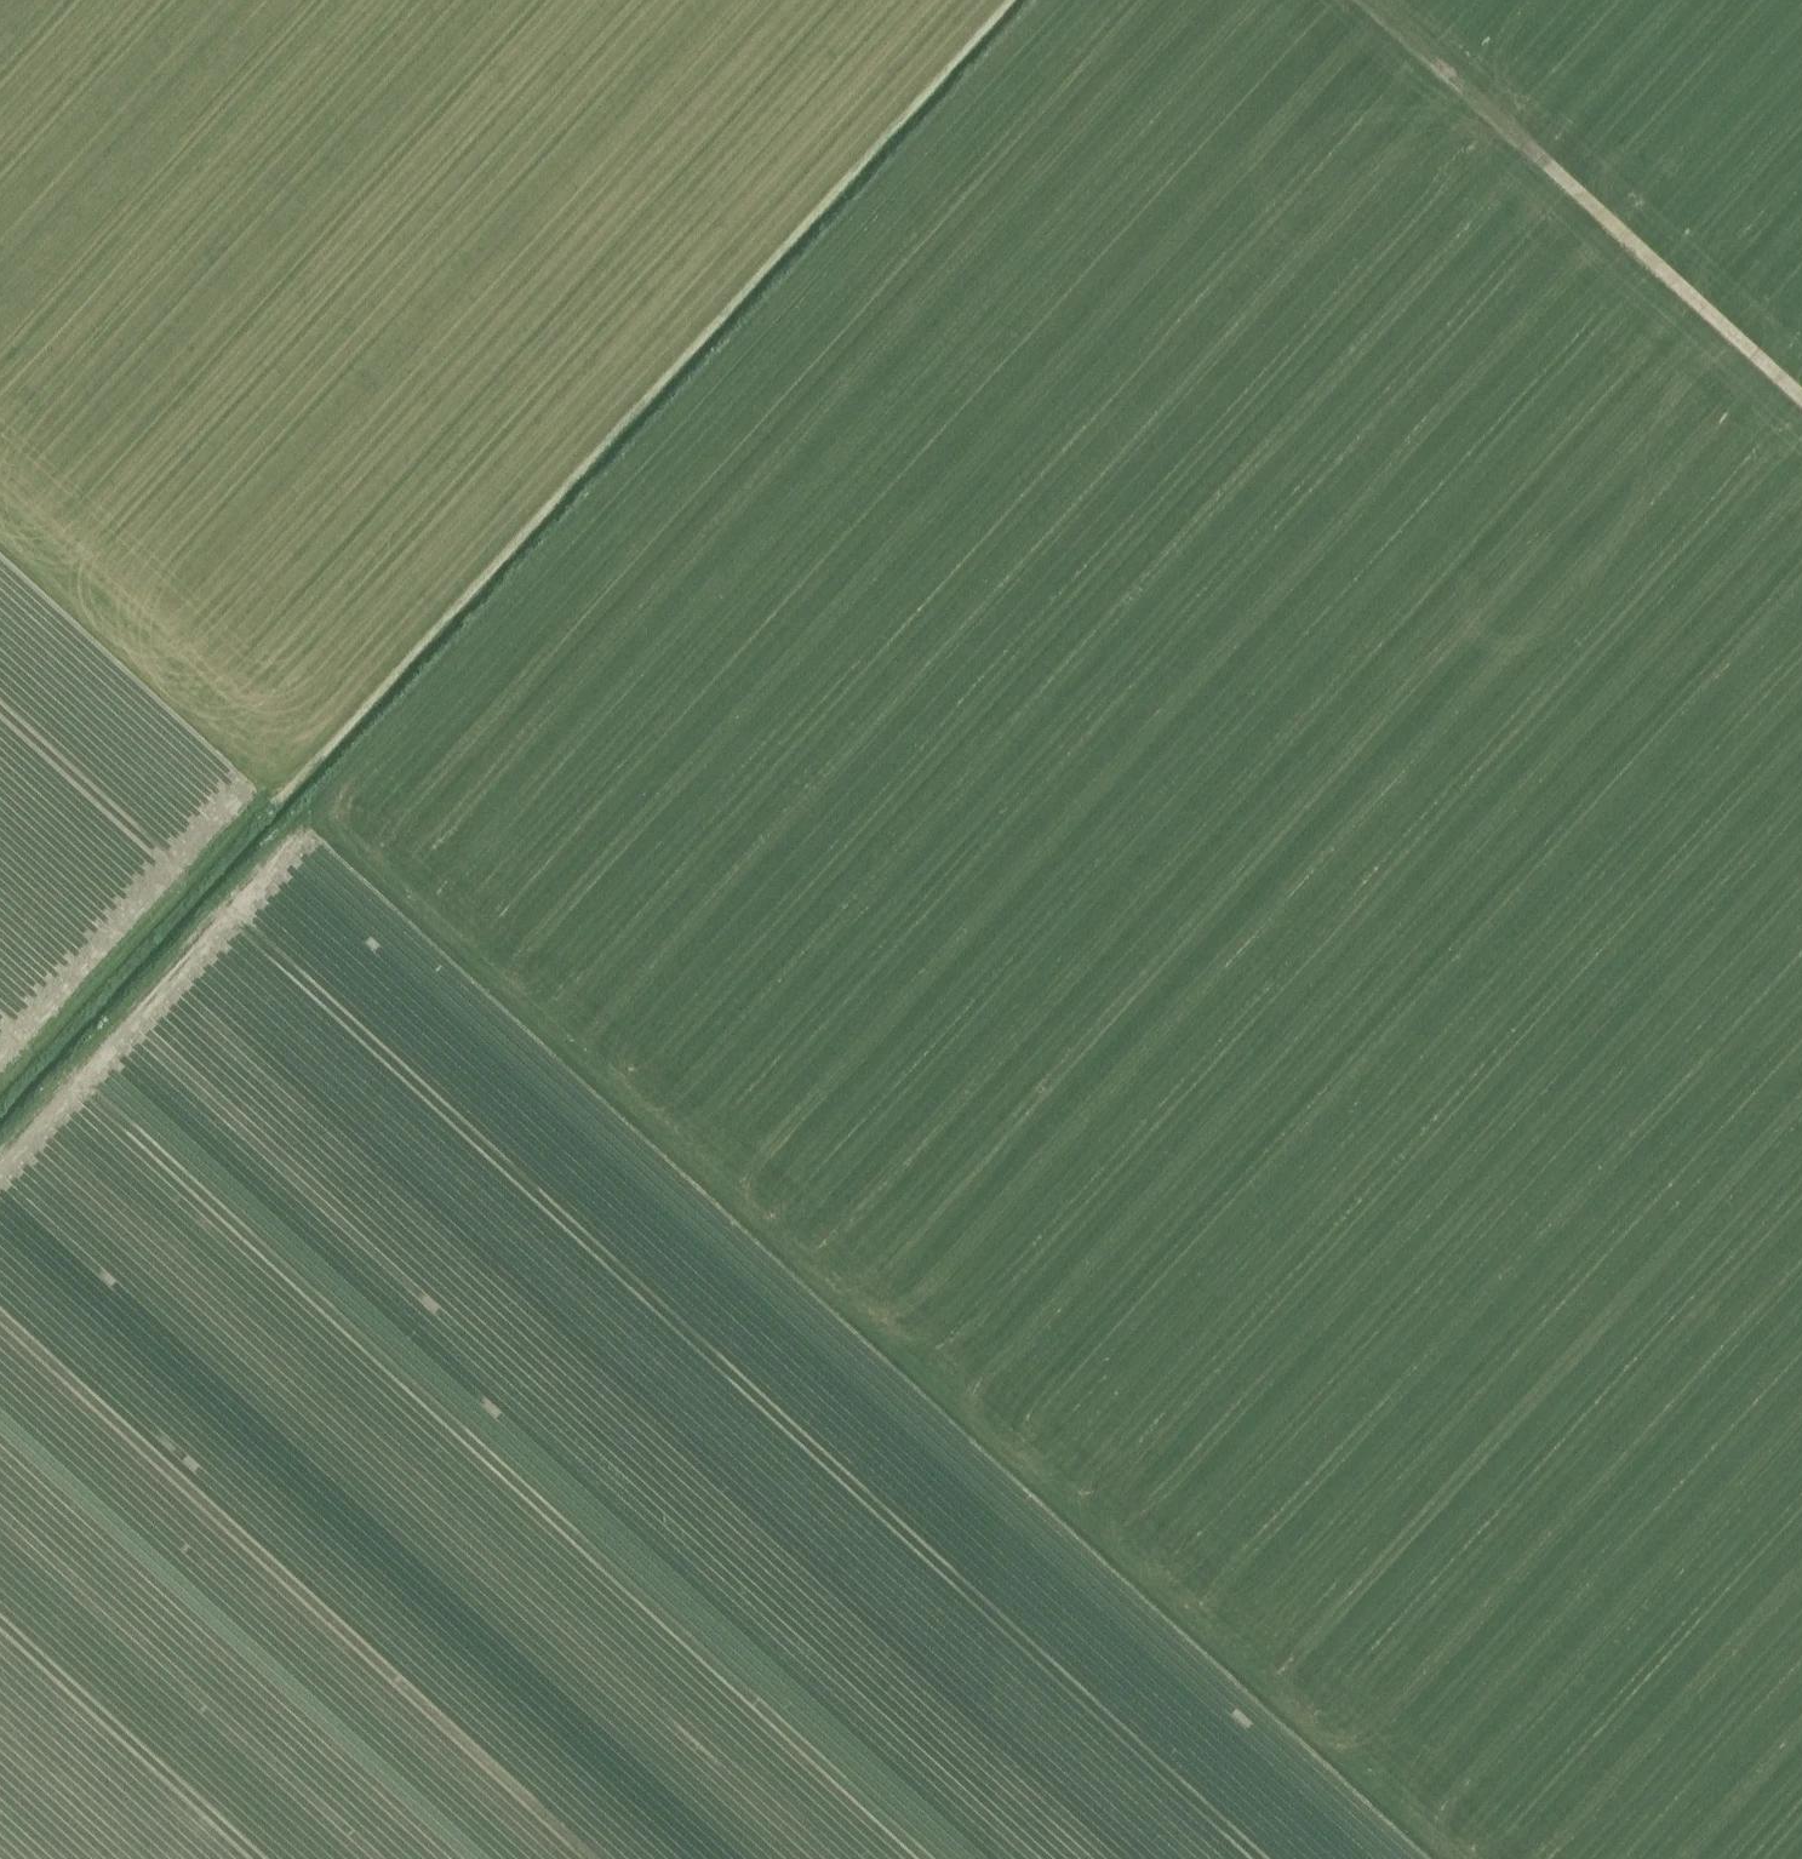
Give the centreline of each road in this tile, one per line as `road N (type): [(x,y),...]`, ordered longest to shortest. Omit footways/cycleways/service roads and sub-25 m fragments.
road 1 (track): [(1801,398),(1527,147)]

